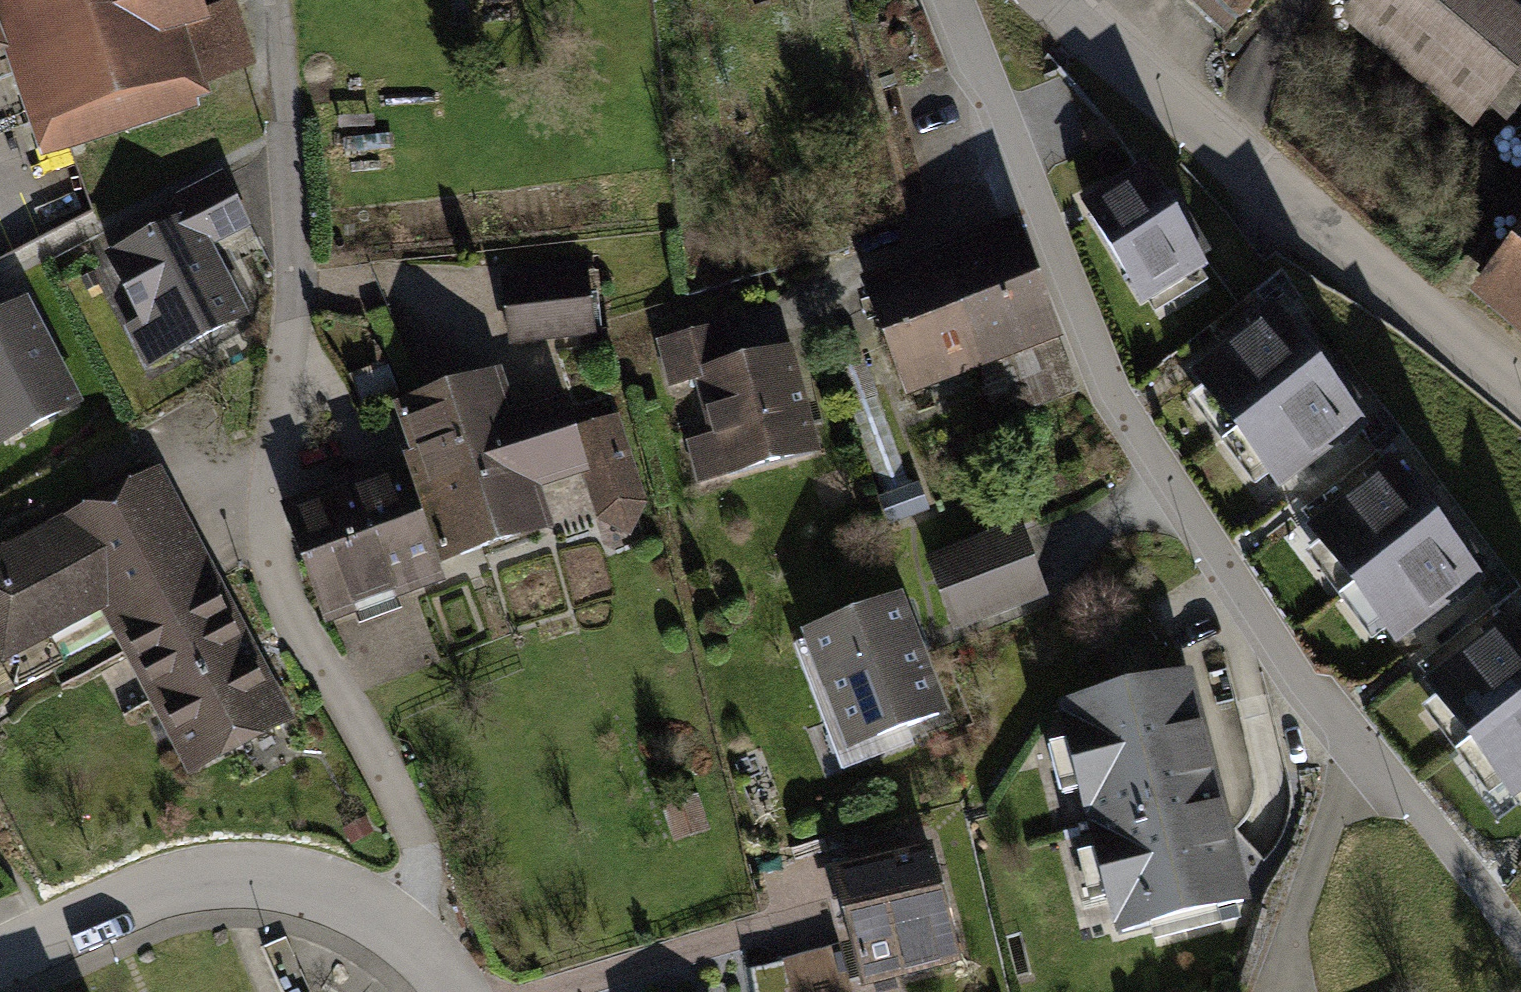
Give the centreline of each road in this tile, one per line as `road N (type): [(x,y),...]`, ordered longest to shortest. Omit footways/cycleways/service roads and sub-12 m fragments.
road 1 (residential): [(1520,943),(1481,886),(1367,771),(1148,458),(1094,357),(955,0)]
road 2 (track): [(284,0),(301,358),(263,454),(268,550),(437,889),(426,946)]
road 3 (unclassified): [(1073,0),(1165,88),(1520,384)]
road 4 (residential): [(0,964),(221,879),(316,888),(426,946),(455,991)]

